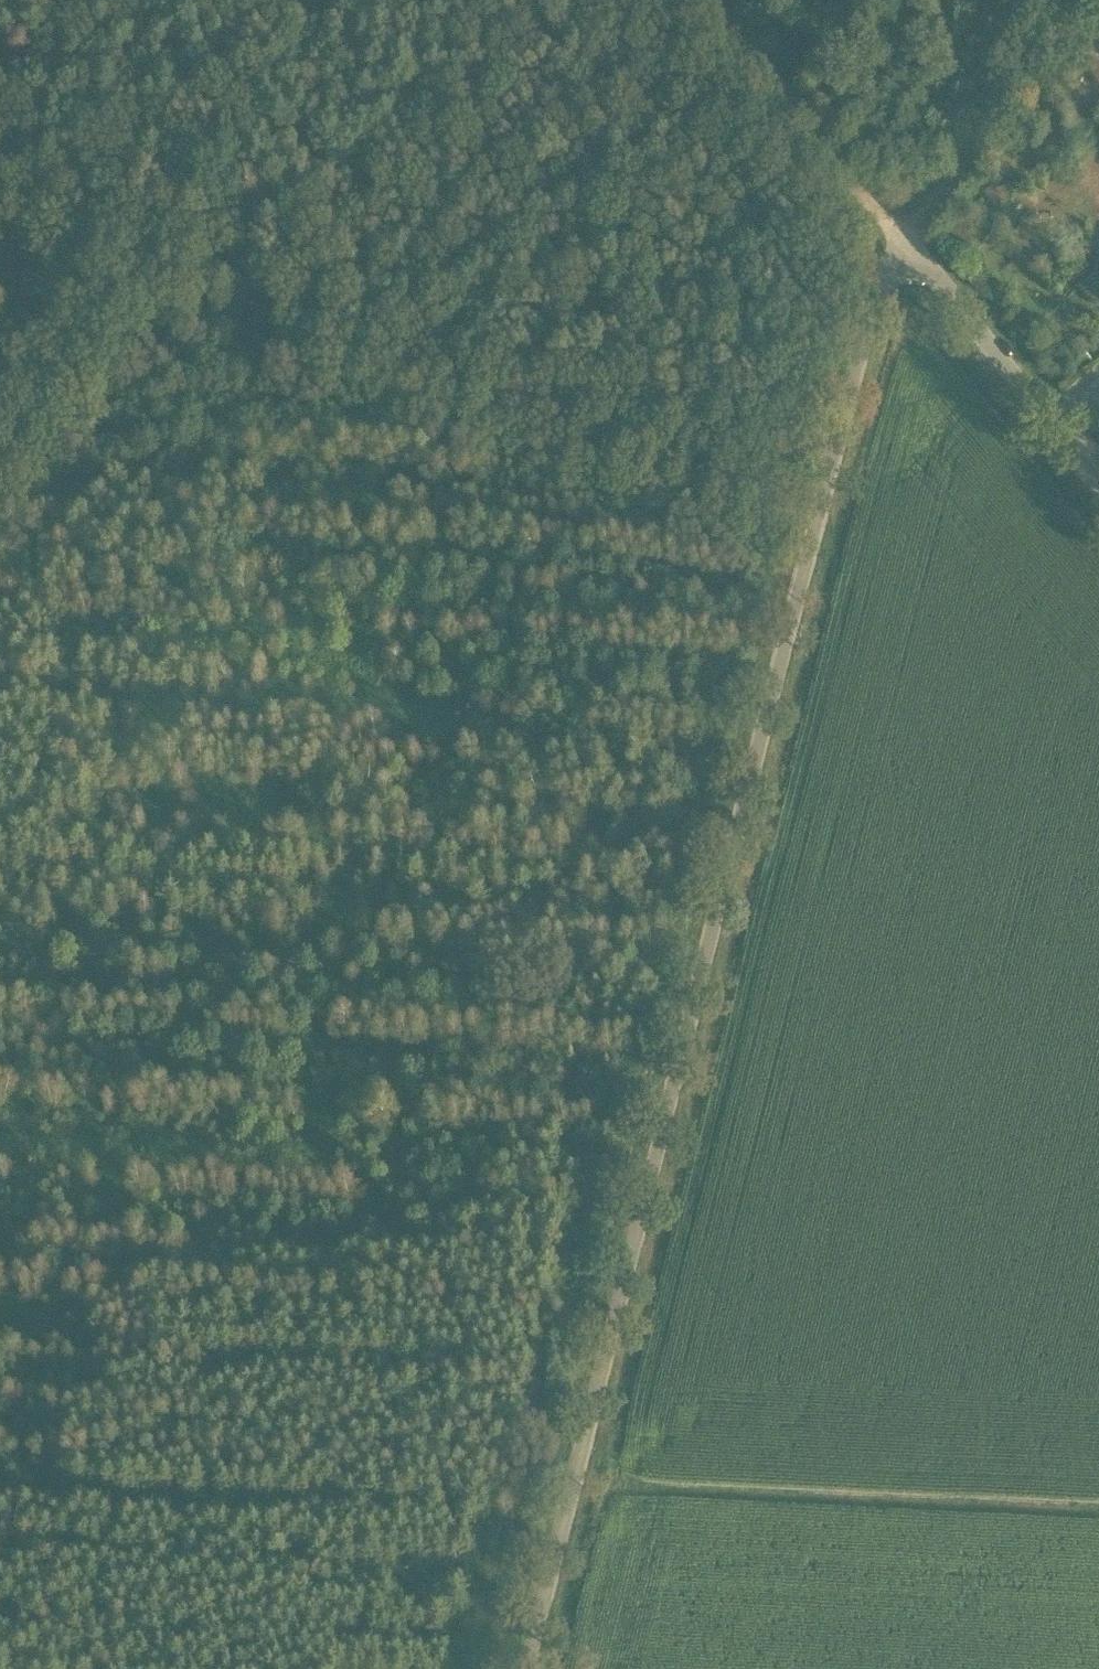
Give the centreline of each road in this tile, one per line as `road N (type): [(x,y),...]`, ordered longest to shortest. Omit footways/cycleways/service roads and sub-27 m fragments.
road 1 (unclassified): [(1098,476),(903,239),(872,295),(817,540),(526,1668)]
road 2 (track): [(817,540),(155,268)]
road 3 (track): [(712,0),(903,239)]
road 4 (track): [(1079,0),(903,239)]
road 5 (track): [(155,268),(0,474)]
road 6 (track): [(155,268),(0,198)]

